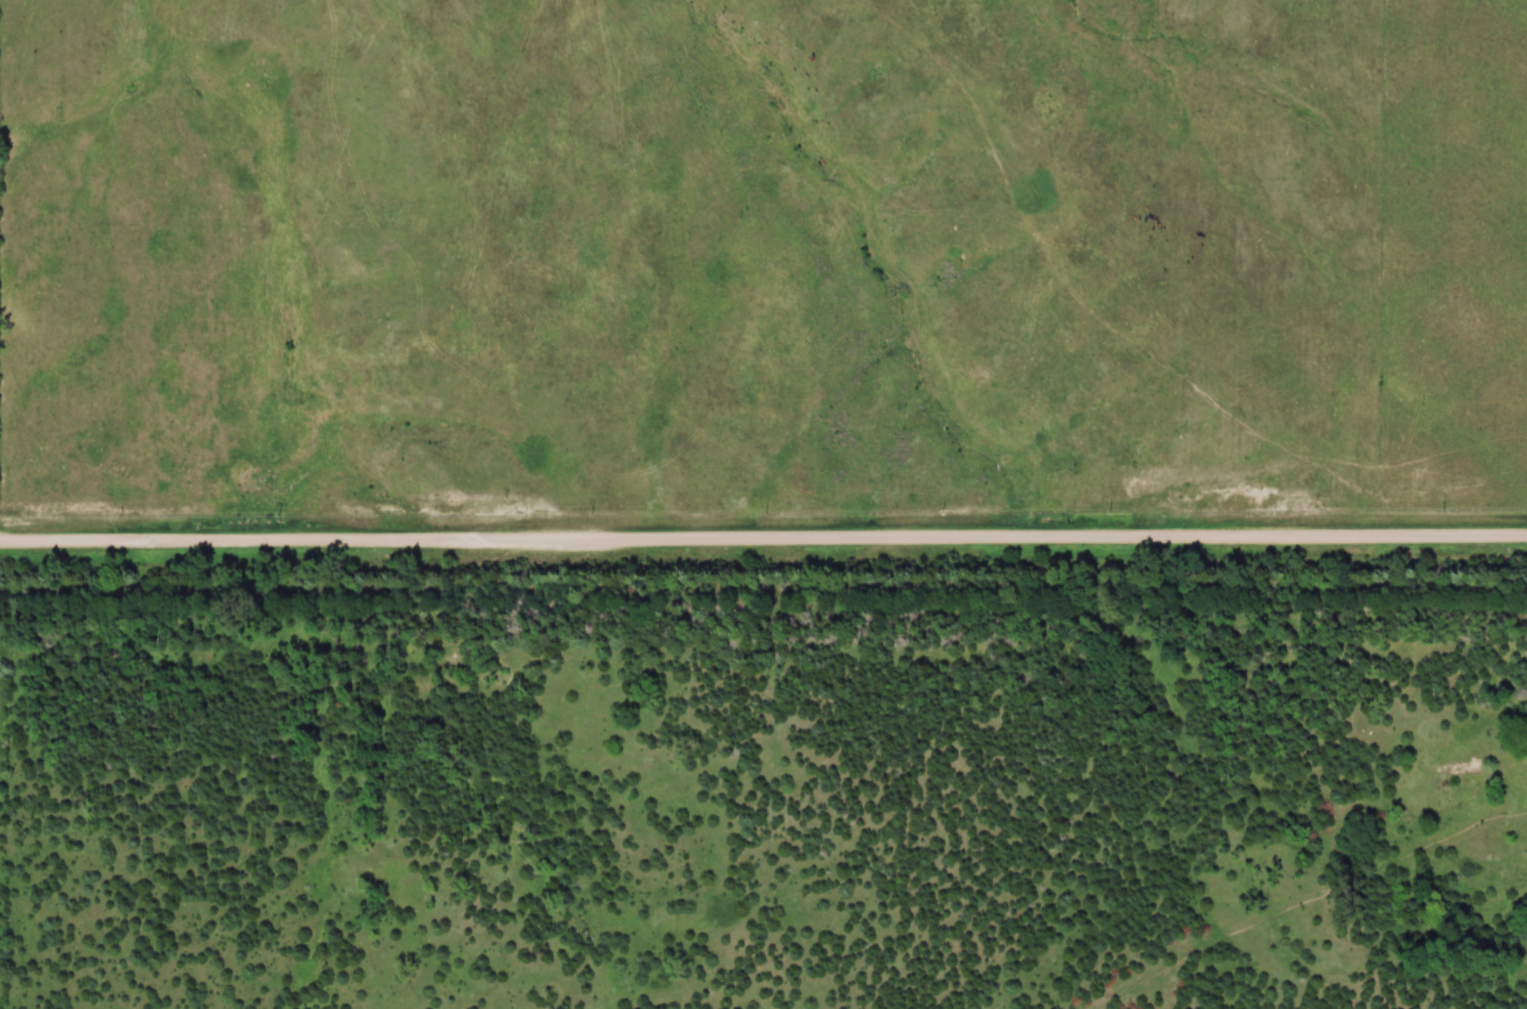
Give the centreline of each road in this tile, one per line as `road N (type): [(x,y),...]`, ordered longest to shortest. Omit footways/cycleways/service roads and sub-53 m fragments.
road 1 (residential): [(1526,542),(0,546)]

